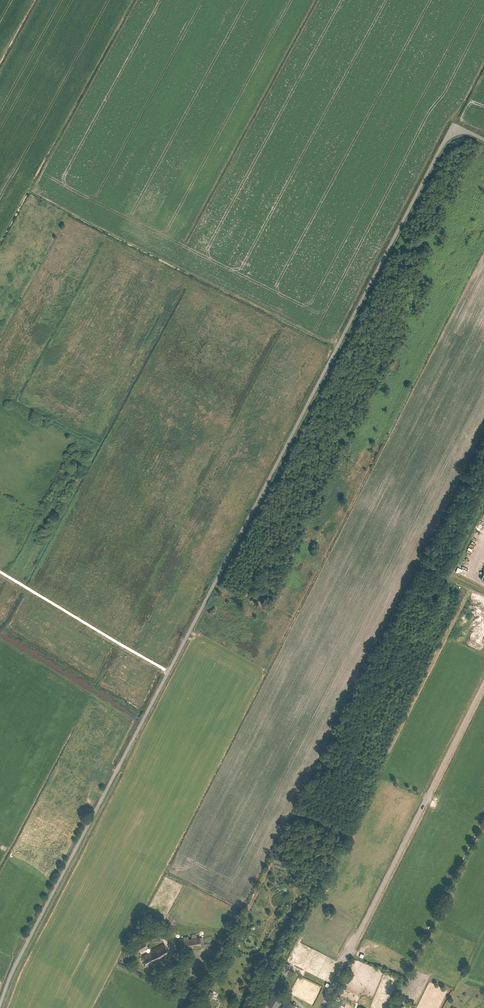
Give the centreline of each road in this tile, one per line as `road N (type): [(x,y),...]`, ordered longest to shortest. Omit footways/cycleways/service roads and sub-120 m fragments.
road 1 (unclassified): [(0,1006),(444,141),(467,132),(483,140)]
road 2 (unclassified): [(321,1007),(483,685)]

